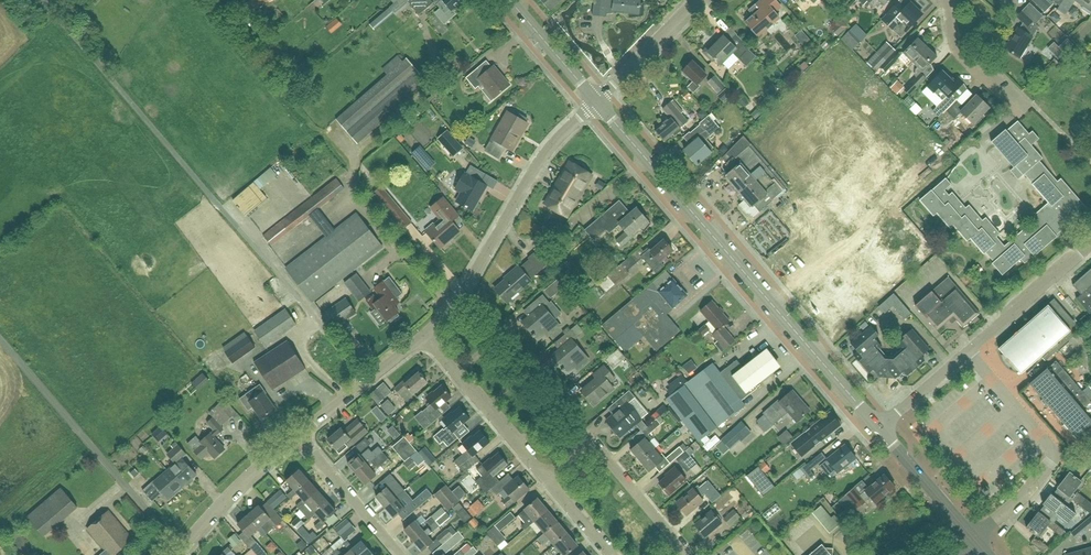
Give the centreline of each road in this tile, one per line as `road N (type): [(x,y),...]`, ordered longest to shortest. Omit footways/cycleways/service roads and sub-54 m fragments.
road 1 (tertiary): [(882,429),(597,102)]
road 2 (unclassified): [(424,337),(470,278),(545,151),(597,102)]
road 3 (residential): [(967,351),(1056,458),(974,539)]
road 4 (residential): [(686,554),(597,448),(546,479)]
road 5 (residential): [(546,479),(424,337)]
road 6 (unclassified): [(177,554),(214,508),(296,435)]
road 7 (residential): [(967,351),(1090,246)]
road 8 (unclassified): [(296,435),(424,337)]
road 9 (residential): [(404,554),(296,435)]
road 10 (tertiary): [(974,539),(882,429)]
road 11 (unclassified): [(597,102),(696,0)]
road 12 (residential): [(1022,111),(957,52),(947,0)]
road 13 (tertiary): [(597,102),(510,0)]

